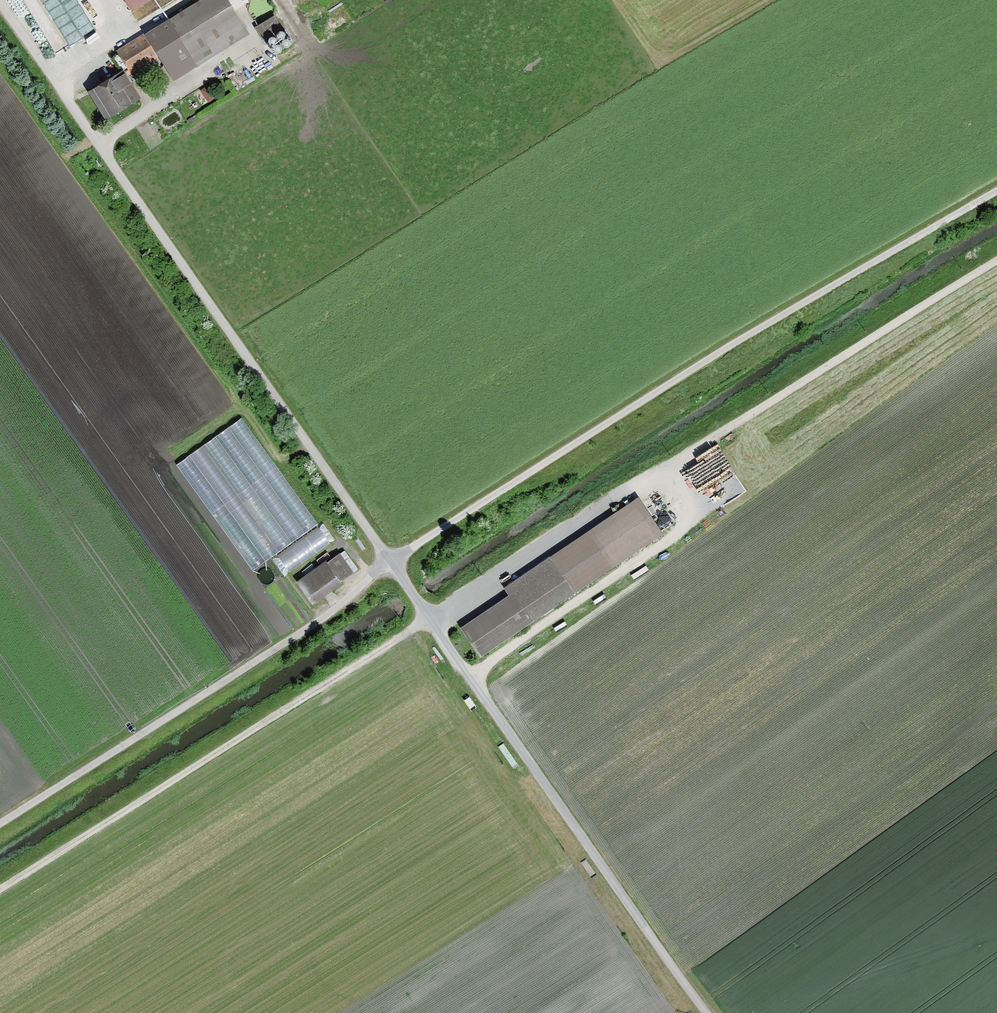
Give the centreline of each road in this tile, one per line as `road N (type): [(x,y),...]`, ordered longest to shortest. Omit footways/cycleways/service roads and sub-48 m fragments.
road 1 (track): [(0,2),(707,1012)]
road 2 (track): [(996,193),(702,362),(0,821)]
road 3 (track): [(0,887),(996,265)]

